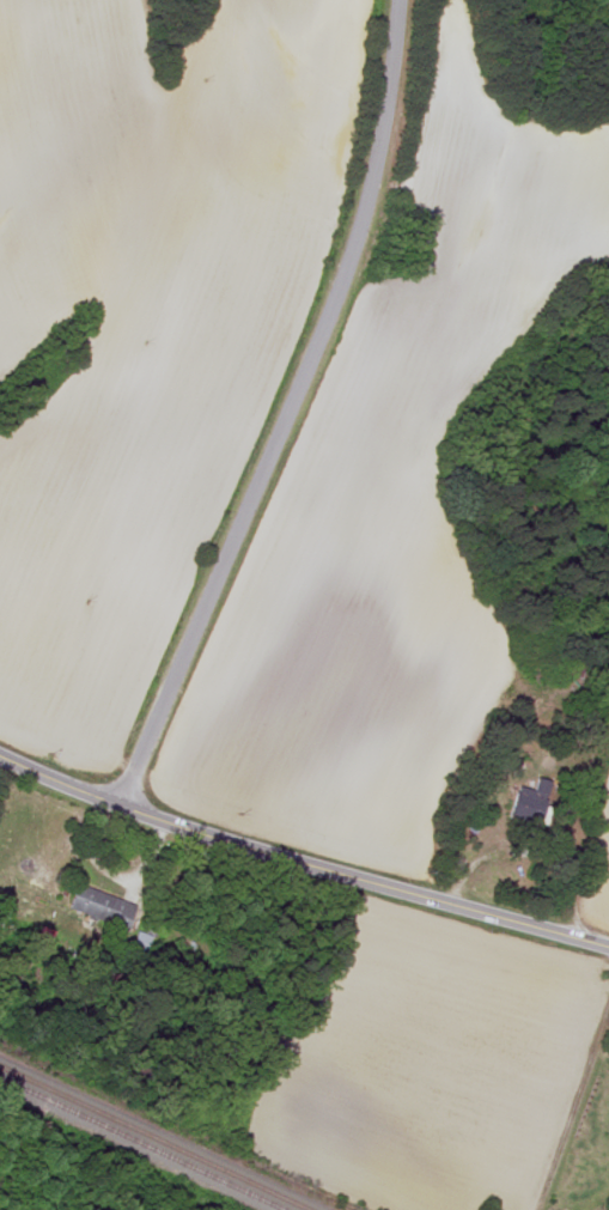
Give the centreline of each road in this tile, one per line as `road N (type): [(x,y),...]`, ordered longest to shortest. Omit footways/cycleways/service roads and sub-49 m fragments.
road 1 (residential): [(121,807),(363,224),(388,123),(394,0)]
road 2 (tertiary): [(0,754),(237,845),(608,945)]

